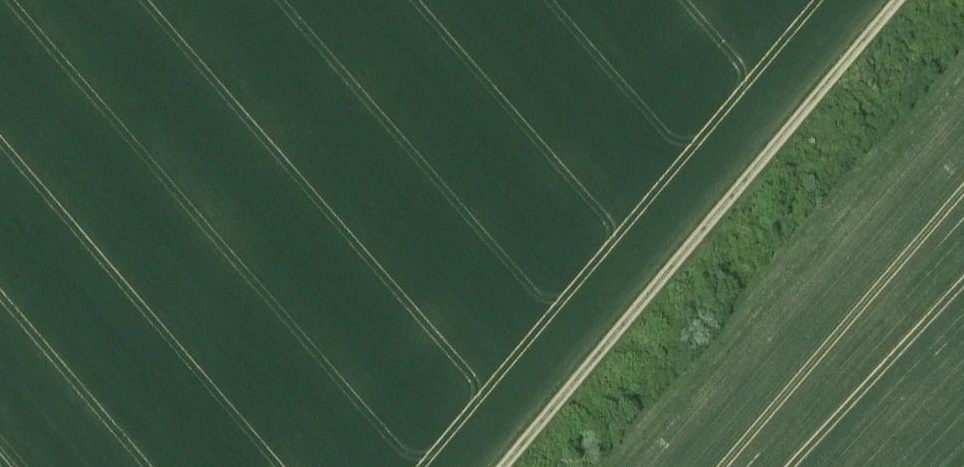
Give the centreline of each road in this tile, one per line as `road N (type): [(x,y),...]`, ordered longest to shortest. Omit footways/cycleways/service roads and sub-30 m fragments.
road 1 (track): [(911,0),(508,466)]

